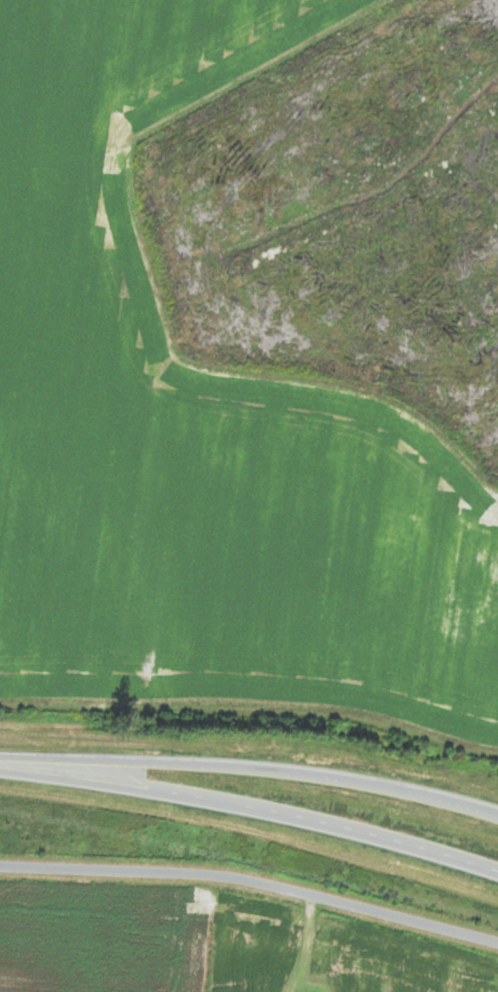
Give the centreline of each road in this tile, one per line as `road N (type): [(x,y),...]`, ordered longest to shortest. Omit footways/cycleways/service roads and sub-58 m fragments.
road 1 (residential): [(0,871),(269,882),(497,939)]
road 2 (trunk): [(17,769),(331,827),(497,874)]
road 3 (trunk): [(497,820),(265,772),(17,769)]

